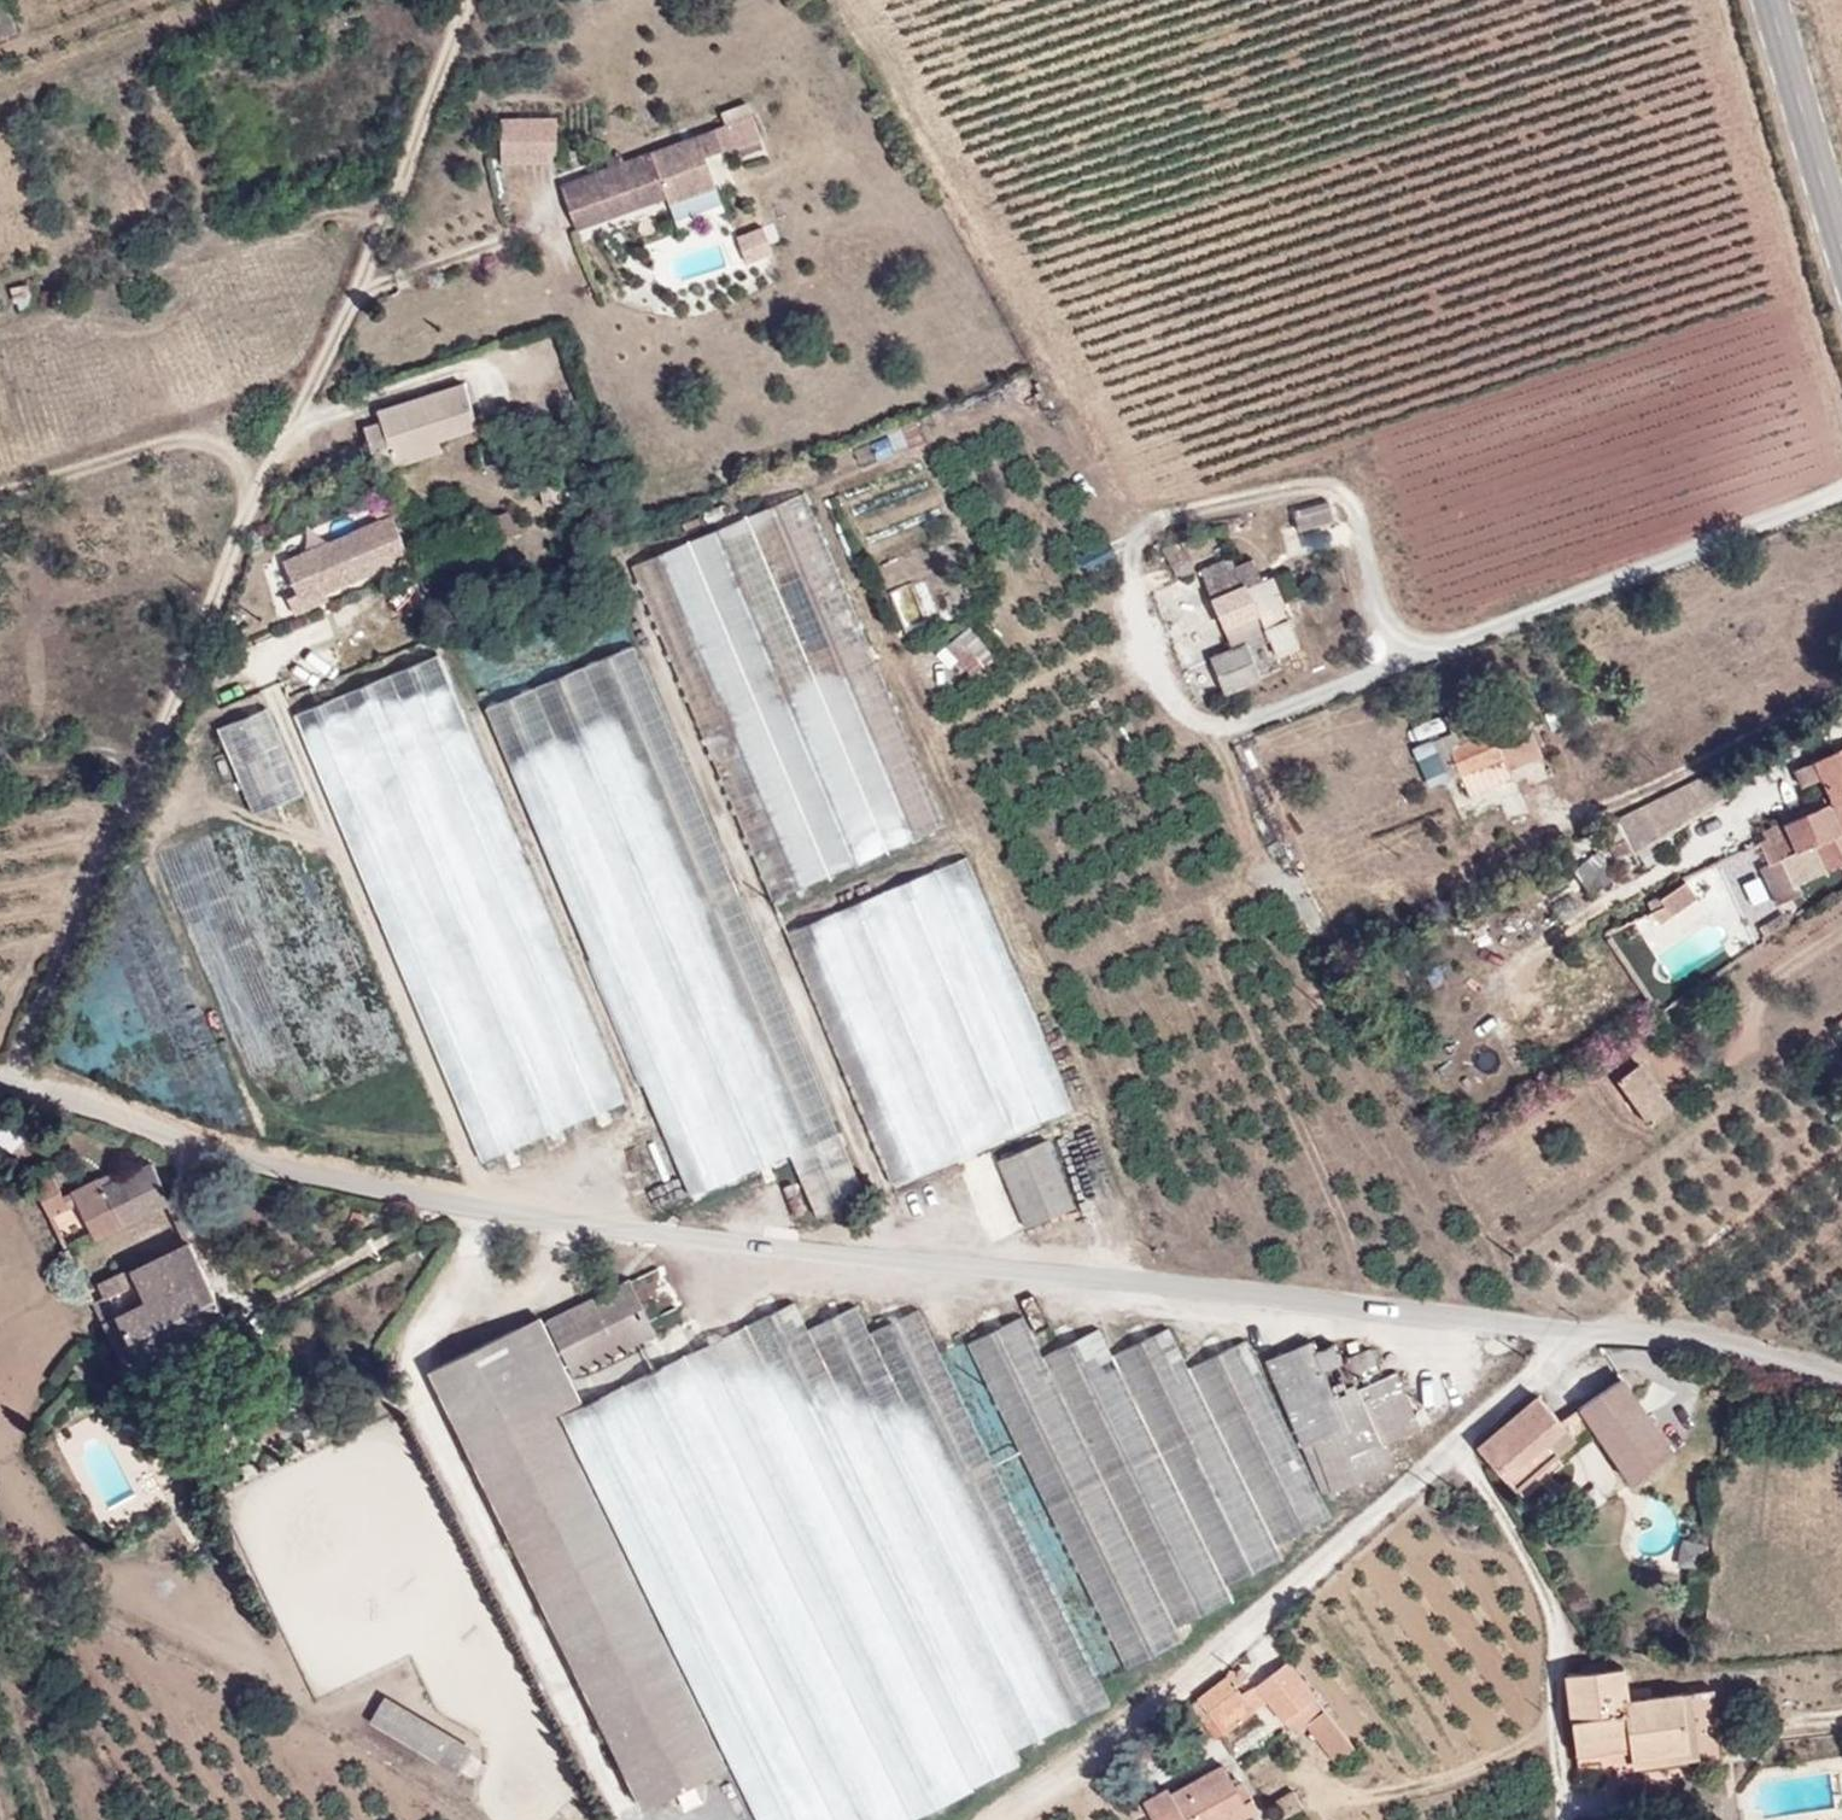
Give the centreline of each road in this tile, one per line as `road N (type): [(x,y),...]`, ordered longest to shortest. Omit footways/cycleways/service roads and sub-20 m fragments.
road 1 (unclassified): [(1841,1383),(1667,1339),(485,1206),(0,1092)]
road 2 (track): [(1013,1819),(1547,1355),(1555,1326)]
road 3 (residential): [(0,1092),(95,856),(289,428)]
road 4 (residential): [(1841,481),(1240,719)]
road 5 (track): [(1555,1727),(1459,1774),(1384,1795),(1310,1784),(1217,1757),(1069,1771)]
road 6 (track): [(1441,1447),(1510,1517),(1552,1620),(1567,1819)]
road 7 (residential): [(348,298),(417,144),(466,0)]
road 8 (residential): [(1841,689),(1585,814)]
road 9 (residential): [(348,298),(541,223)]
road 10 (residential): [(1841,730),(1682,855)]
road 11 (tertiary): [(1783,0),(1841,187)]
road 12 (residential): [(289,428),(467,364)]
road 13 (residential): [(289,428),(348,298)]

